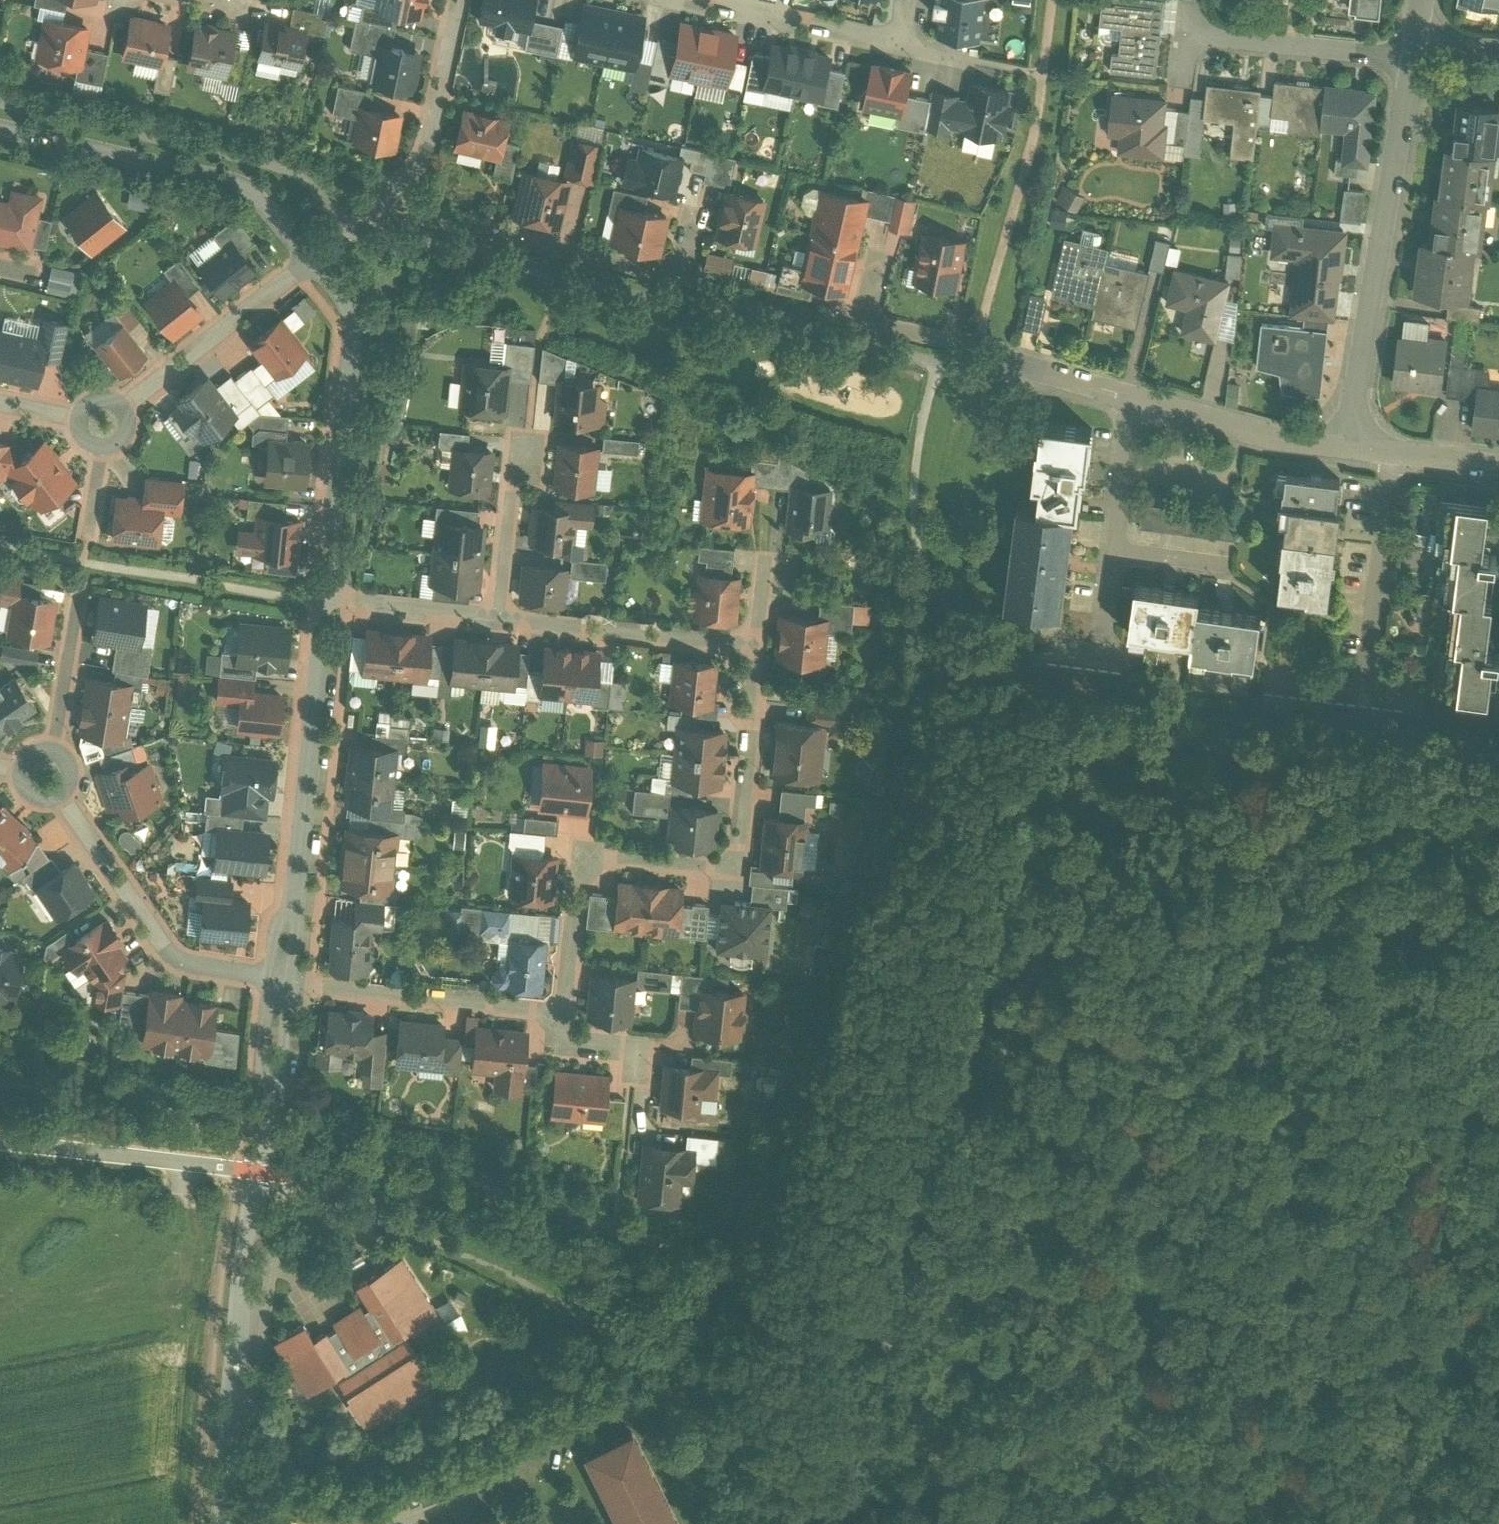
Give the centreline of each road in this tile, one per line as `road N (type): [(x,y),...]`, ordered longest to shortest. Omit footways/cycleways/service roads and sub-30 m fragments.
road 1 (residential): [(285,988),(553,1019),(563,1006),(576,886),(592,856),(725,866),(735,853),(753,646)]
road 2 (residential): [(1345,449),(1407,58)]
road 3 (residential): [(285,988),(327,599)]
road 4 (residential): [(383,200),(452,229),(673,280),(685,226)]
road 5 (residential): [(327,599),(354,327),(345,297),(313,257)]
road 6 (residential): [(0,132),(261,191),(313,257)]
road 7 (residential): [(224,1523),(258,1180)]
road 8 (residential): [(47,775),(178,960),(285,988)]
road 9 (residential): [(1134,403),(892,324),(867,302),(870,282)]
road 10 (residential): [(313,257),(104,426)]
road 11 (unclassified): [(0,1146),(258,1180)]
road 12 (residential): [(496,620),(753,646)]
road 13 (residential): [(683,0),(859,41),(888,33),(904,0)]
road 14 (residential): [(1134,403),(1092,640)]
road 15 (residential): [(1395,456),(1372,663),(1389,670)]
road 16 (residential): [(1407,58),(1185,41)]
road 17 (residential): [(383,200),(426,150),(457,0)]
road 18 (residential): [(1345,449),(1134,403)]
road 19 (residential): [(496,620),(519,417)]
road 20 (residential): [(47,775),(80,579)]
road 21 (residential): [(258,1180),(285,988)]
road 22 (residential): [(327,599),(496,620)]

